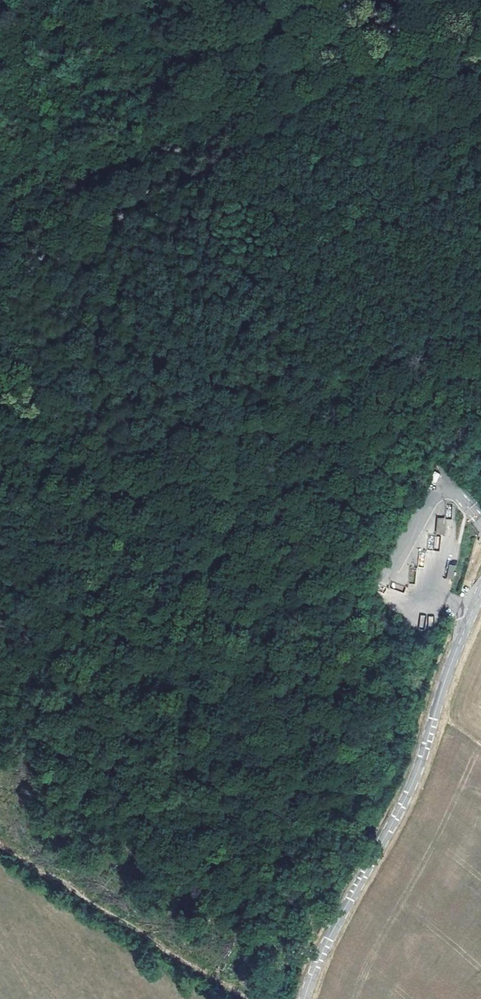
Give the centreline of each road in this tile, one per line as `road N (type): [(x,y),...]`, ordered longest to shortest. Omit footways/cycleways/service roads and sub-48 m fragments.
road 1 (unclassified): [(304,998),(418,769),(480,590)]

